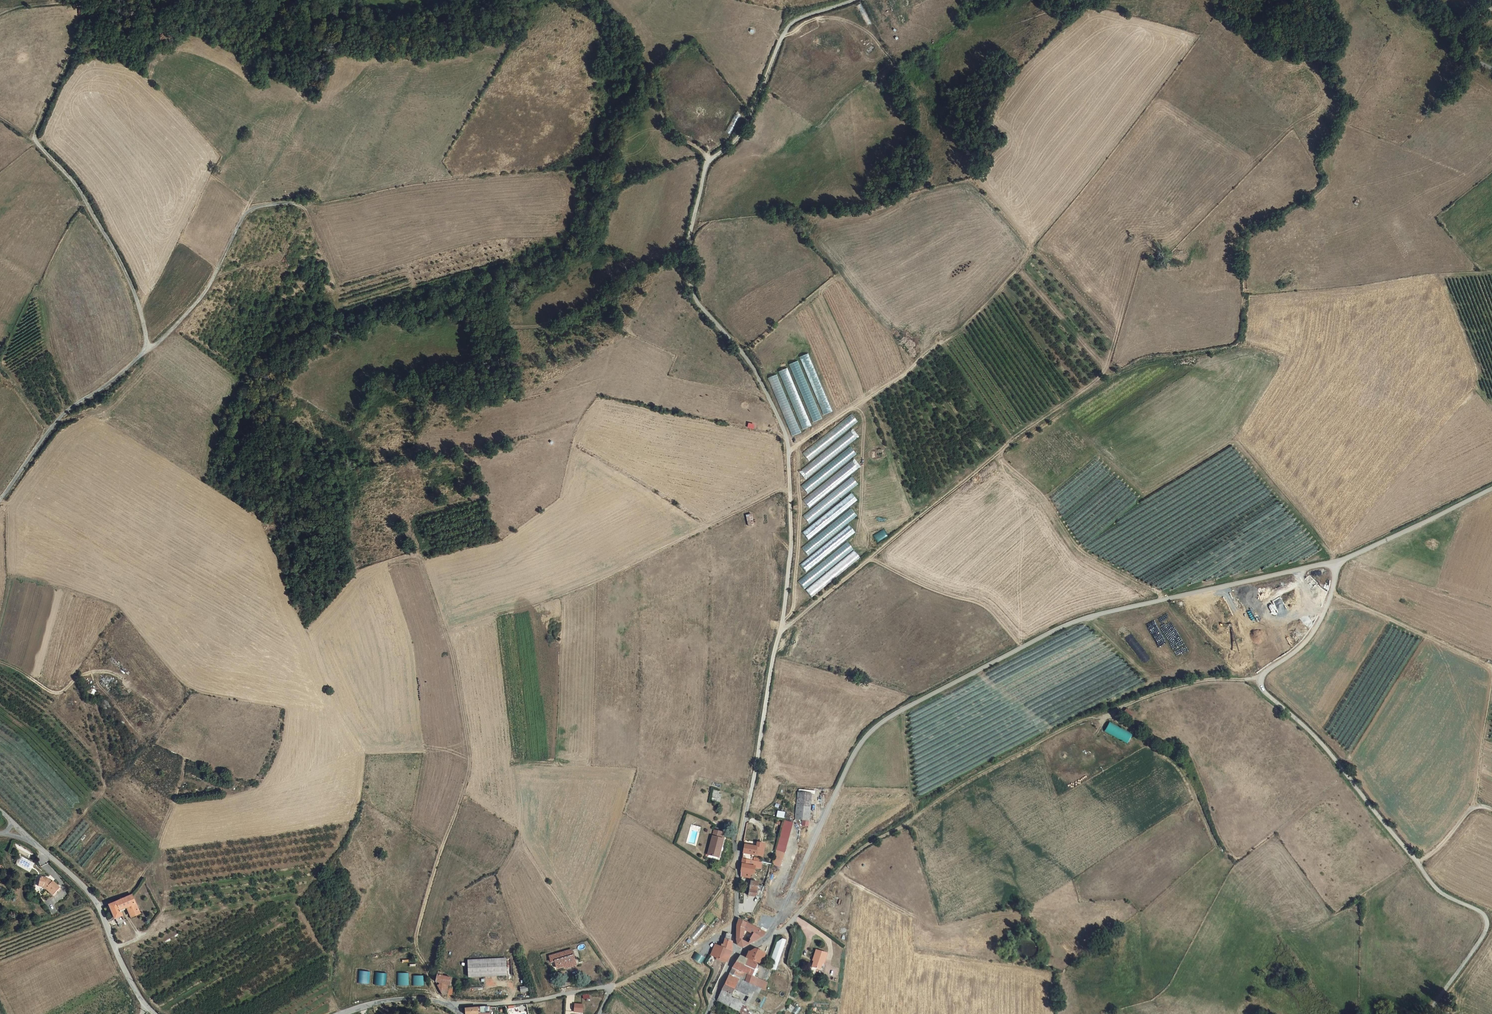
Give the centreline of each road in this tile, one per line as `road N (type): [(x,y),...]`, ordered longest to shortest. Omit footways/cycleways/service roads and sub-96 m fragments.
road 1 (unclassified): [(737,950),(741,840),(784,618),(791,508),(780,422),(747,360),(693,298),(686,264),(708,163)]
road 2 (unclassified): [(771,931),(855,753),(898,714),(1072,624),(1338,562)]
road 3 (unclassified): [(1338,562),(1315,630),(1260,679),(1263,692),(1328,751),(1430,882),(1484,915),(1480,944),(1428,1013)]
road 4 (track): [(1260,679),(1167,685),(1048,732),(867,845),(808,902)]
road 5 (track): [(0,501),(54,423),(113,381),(202,296),(246,212),(292,201),(308,212)]
road 6 (track): [(781,630),(1033,423),(1108,372)]
road 7 (track): [(1331,593),(1491,668),(1477,797),(1448,838),(1418,863)]
road 8 (unclassified): [(146,351),(137,298),(78,187),(34,139)]
road 9 (track): [(708,163),(734,143),(788,27),(853,0)]
road 10 (unclassified): [(33,841),(91,895),(144,1006)]
road 11 (unclassified): [(449,1010),(611,987),(599,1013)]
road 12 (track): [(611,987),(662,960),(739,855)]
road 13 (track): [(98,907),(132,892),(145,874),(186,759)]
road 14 (unclassified): [(1338,562),(1491,489)]
road 15 (track): [(0,662),(52,692),(95,672),(123,679)]

